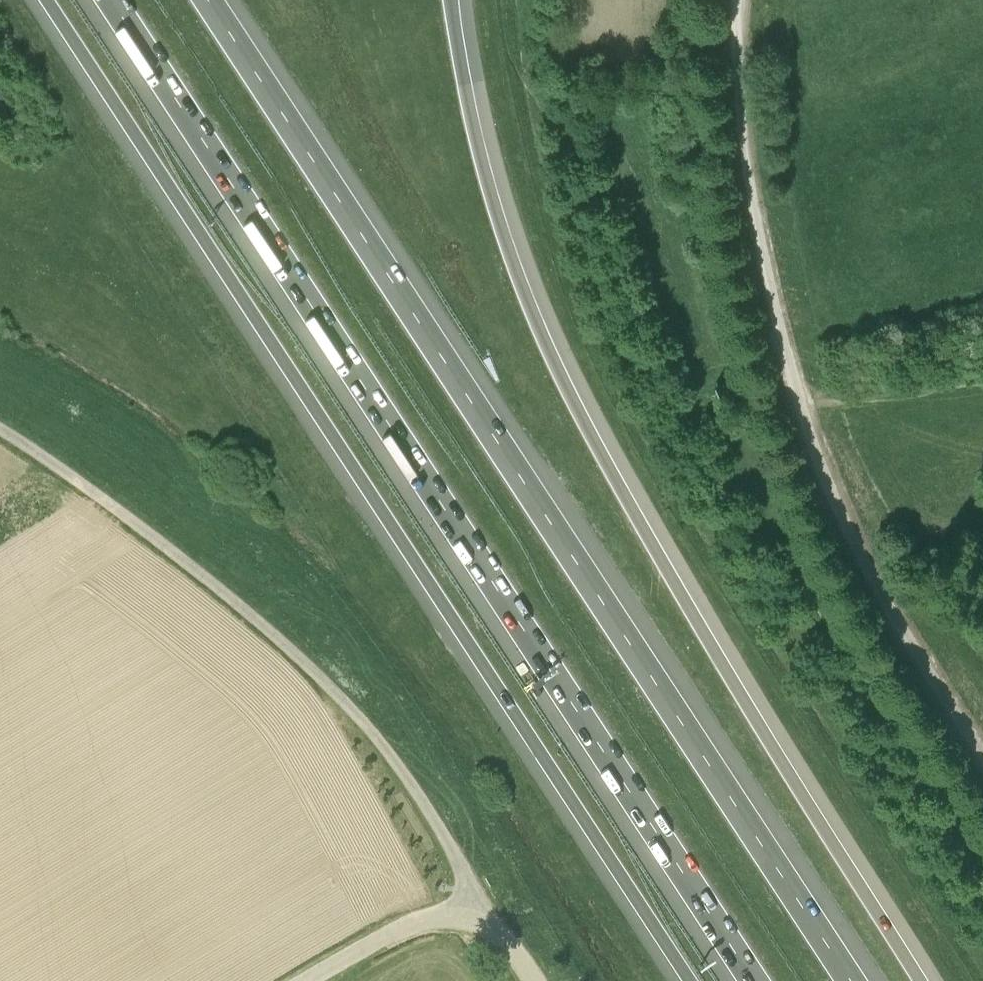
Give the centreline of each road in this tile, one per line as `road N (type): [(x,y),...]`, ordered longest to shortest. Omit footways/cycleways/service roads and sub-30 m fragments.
road 1 (motorway): [(854,980),(209,0)]
road 2 (motorway): [(110,0),(754,980)]
road 3 (motorway): [(45,0),(689,980)]
road 4 (motorway): [(921,980),(676,579),(554,357),(496,205),(452,0)]
road 5 (unclassified): [(982,753),(876,581),(809,430),(757,236),(742,118),(740,0)]
road 6 (unclassified): [(0,428),(200,572),(337,692),(431,814),(466,877),(475,917)]
road 7 (unclassified): [(307,980),(407,924),(453,913),(475,917)]

